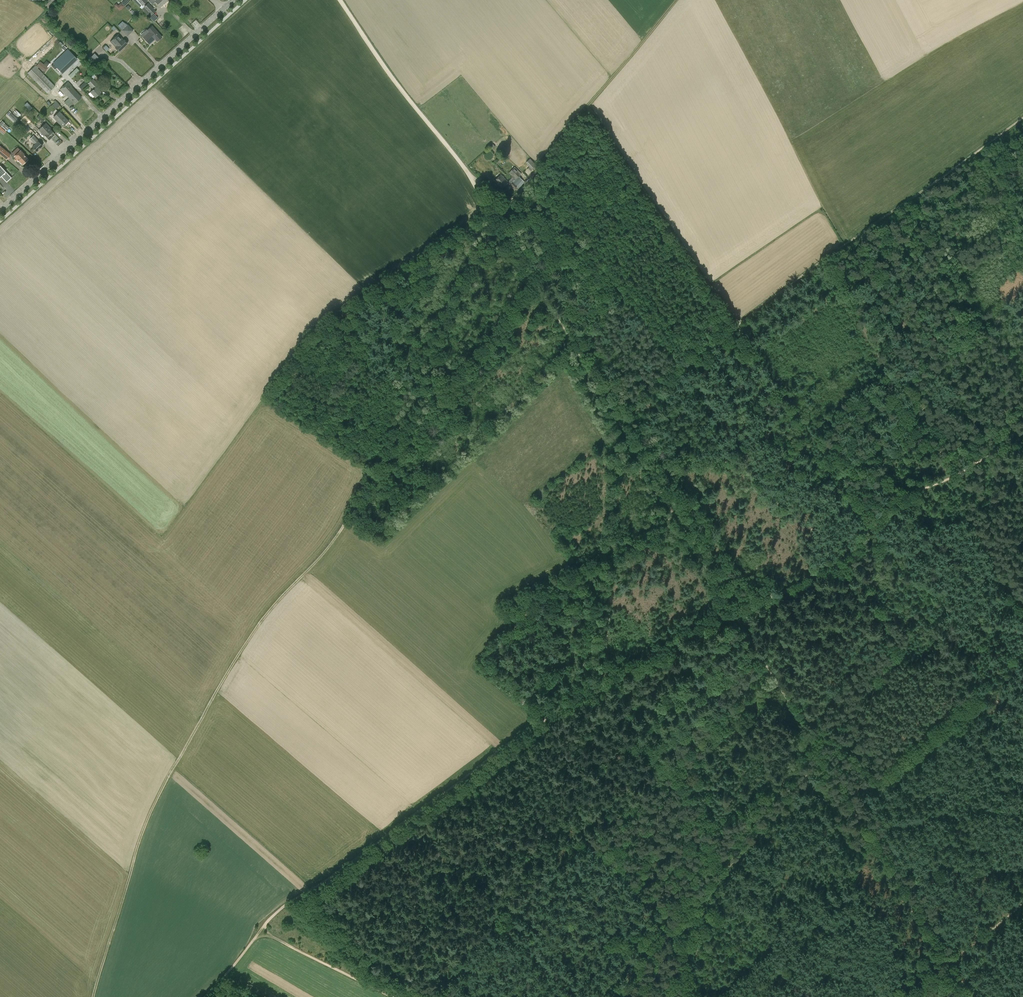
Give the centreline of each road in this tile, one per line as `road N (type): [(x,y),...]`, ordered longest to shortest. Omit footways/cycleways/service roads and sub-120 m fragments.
road 1 (track): [(260,930),(557,713),(815,575),(908,500),(1022,445)]
road 2 (track): [(91,996),(147,818),(260,621),(342,528),(420,393),(428,339),(498,220)]
road 3 (track): [(420,996),(584,842),(619,549),(676,513)]
road 4 (track): [(614,996),(823,765)]
road 5 (tertiary): [(0,210),(223,9)]
road 6 (track): [(498,220),(678,0)]
road 7 (track): [(498,220),(340,0)]
road 8 (track): [(739,326),(586,111)]
road 9 (track): [(837,784),(961,996)]
road 10 (track): [(615,413),(498,220)]
road 11 (track): [(982,686),(873,776),(837,784),(823,765)]
road 12 (track): [(823,765),(737,615)]
road 13 (track): [(901,996),(1022,904)]
road 14 (track): [(260,930),(393,996)]

